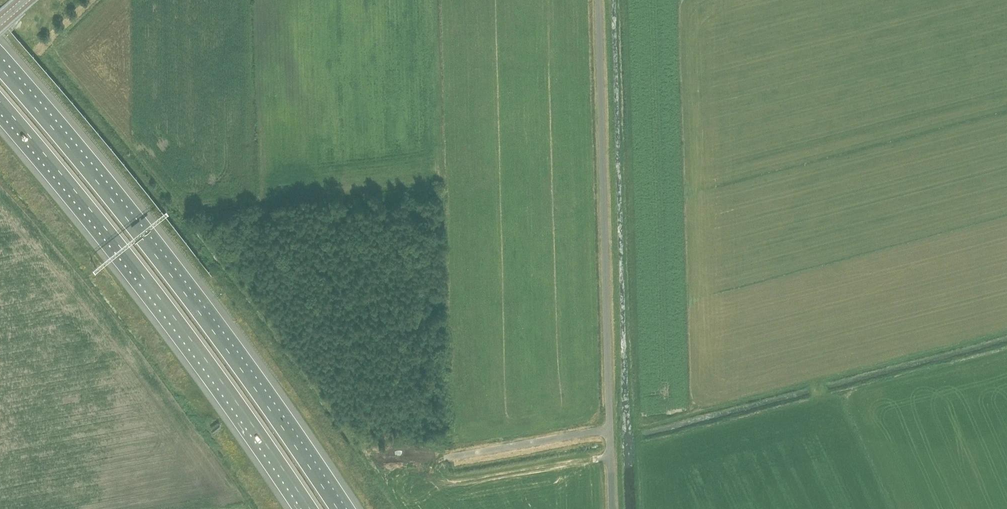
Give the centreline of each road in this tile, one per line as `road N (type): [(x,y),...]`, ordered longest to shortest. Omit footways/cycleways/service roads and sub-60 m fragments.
road 1 (motorway): [(336,508),(227,350),(0,67)]
road 2 (motorway): [(0,103),(123,251),(310,508)]
road 3 (unclassified): [(599,0),(612,508)]

